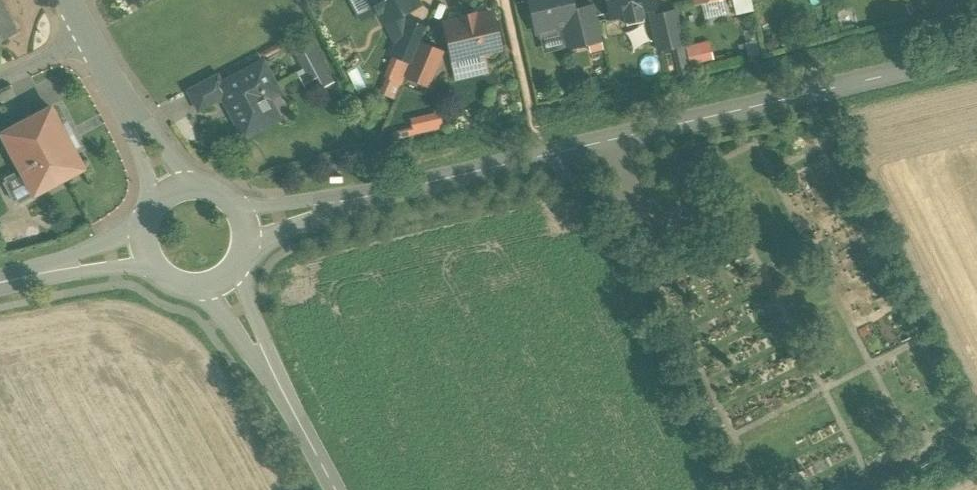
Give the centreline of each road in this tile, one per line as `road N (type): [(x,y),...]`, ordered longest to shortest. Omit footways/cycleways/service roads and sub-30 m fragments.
road 1 (tertiary): [(976,54),(240,223)]
road 2 (tertiary): [(336,489),(218,279)]
road 3 (tertiary): [(90,37),(175,193)]
road 4 (tertiary): [(147,248),(0,282)]

